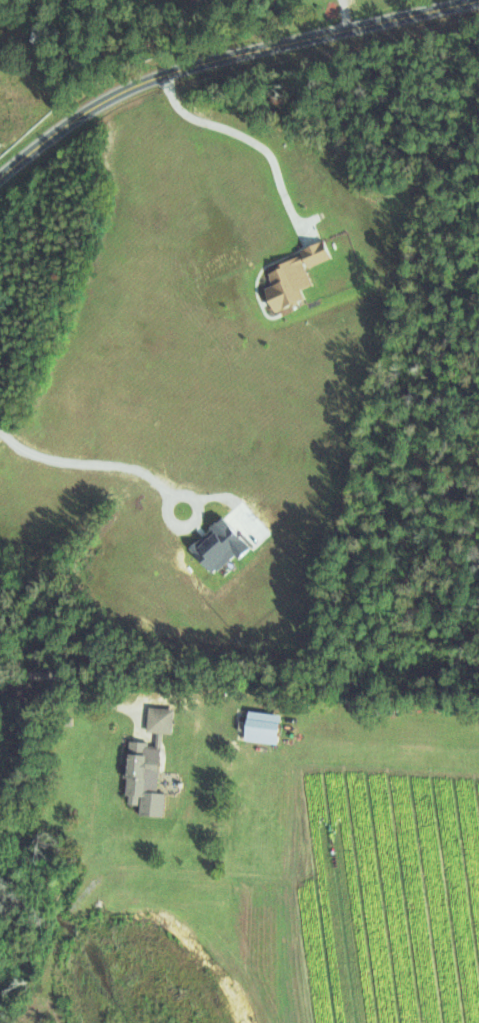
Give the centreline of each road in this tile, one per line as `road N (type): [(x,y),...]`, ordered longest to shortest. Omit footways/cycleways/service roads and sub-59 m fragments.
road 1 (tertiary): [(0,171),(102,100),(192,59),(463,0)]

